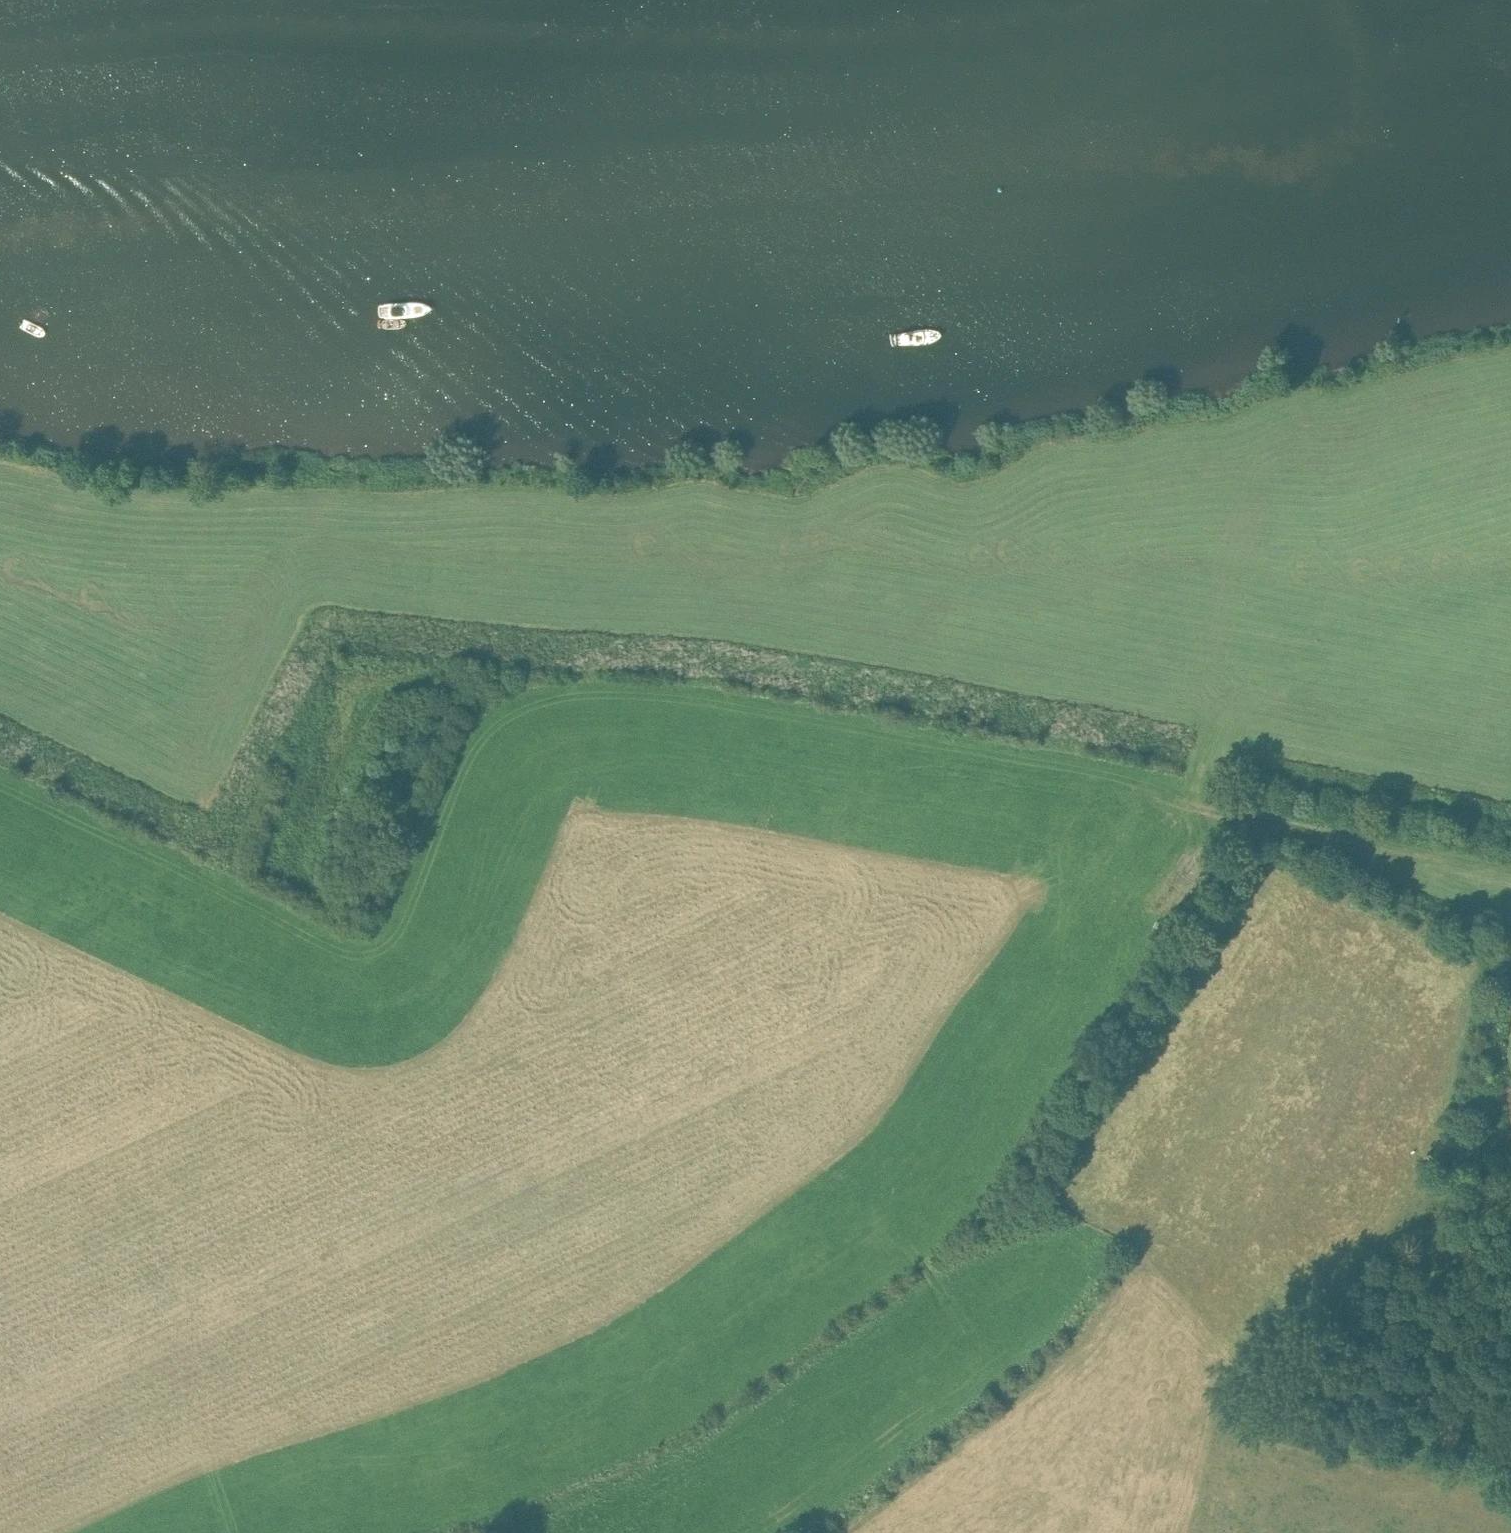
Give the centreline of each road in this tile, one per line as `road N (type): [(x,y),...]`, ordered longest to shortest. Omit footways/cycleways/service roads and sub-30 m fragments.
road 1 (track): [(1510,863),(1164,804)]

